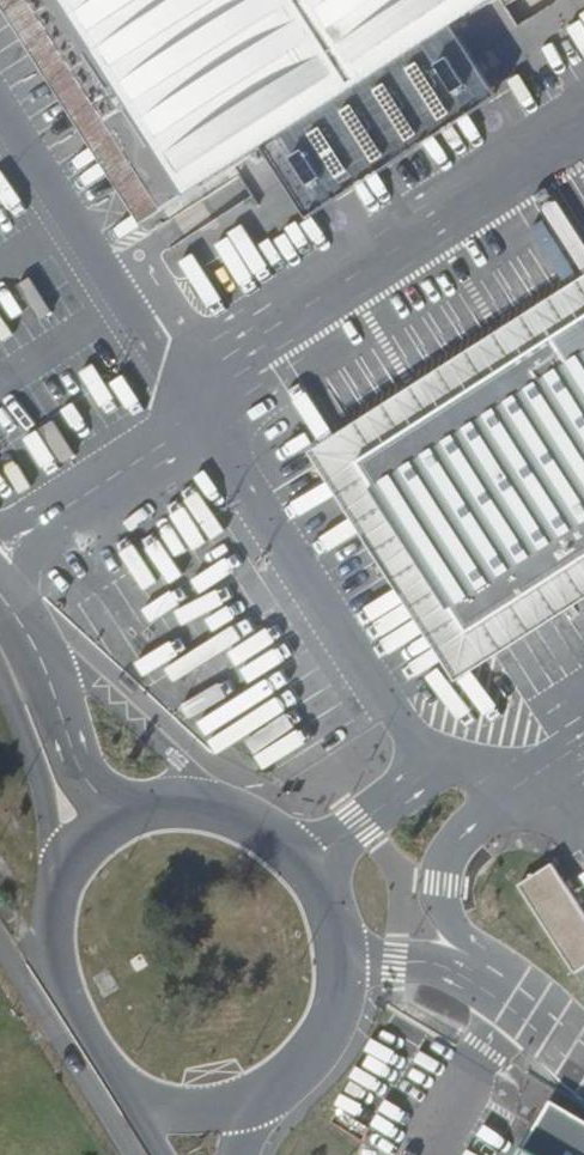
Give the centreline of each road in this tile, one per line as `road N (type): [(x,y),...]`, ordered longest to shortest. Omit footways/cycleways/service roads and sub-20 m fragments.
road 1 (unclassified): [(273,1092),(324,1045),(344,994),(336,908),(320,868),(295,842),(224,808),(178,804),(125,813)]
road 2 (unclassified): [(125,813),(86,780),(43,662),(0,589)]
road 3 (unclassified): [(0,943),(134,1154)]
road 4 (unclassified): [(0,672),(44,782),(60,901)]
road 5 (unclassified): [(60,901),(66,982),(119,1072)]
road 6 (unclassified): [(119,1072),(147,1096),(193,1109),(273,1092)]

